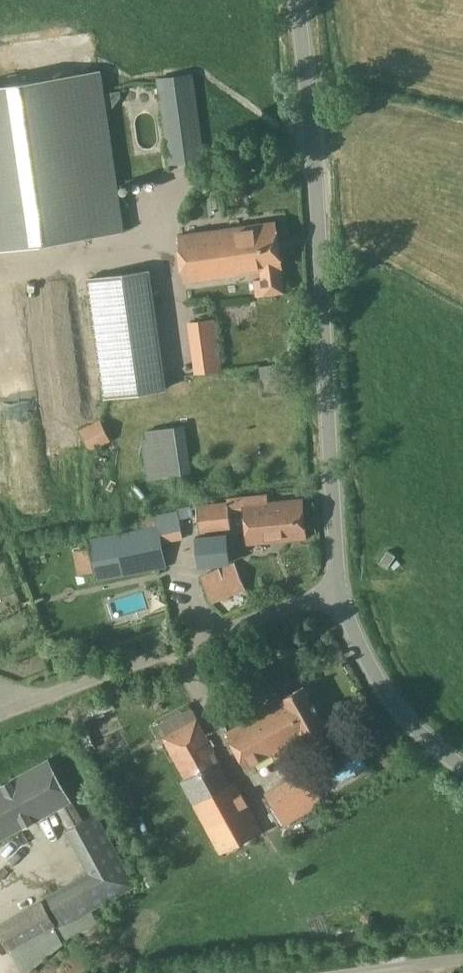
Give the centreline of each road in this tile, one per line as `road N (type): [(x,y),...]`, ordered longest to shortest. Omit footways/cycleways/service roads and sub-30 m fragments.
road 1 (unclassified): [(298,0),(339,589)]
road 2 (unclassified): [(339,589),(0,714)]
road 3 (unclassified): [(339,589),(391,699),(462,767)]

